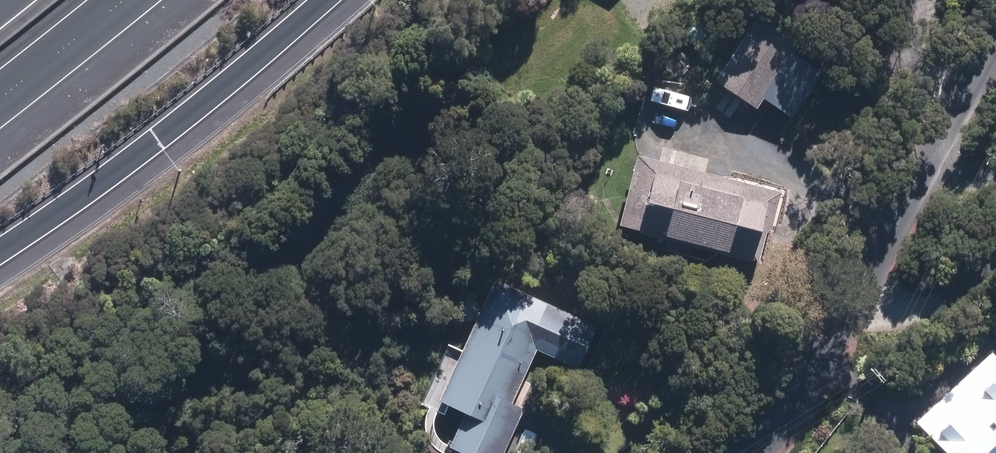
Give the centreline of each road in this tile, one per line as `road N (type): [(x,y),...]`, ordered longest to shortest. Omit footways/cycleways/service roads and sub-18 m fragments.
road 1 (residential): [(995,49),(826,363),(753,452)]
road 2 (motorway): [(322,0),(136,156),(0,254)]
road 3 (motorway): [(127,0),(0,103)]

